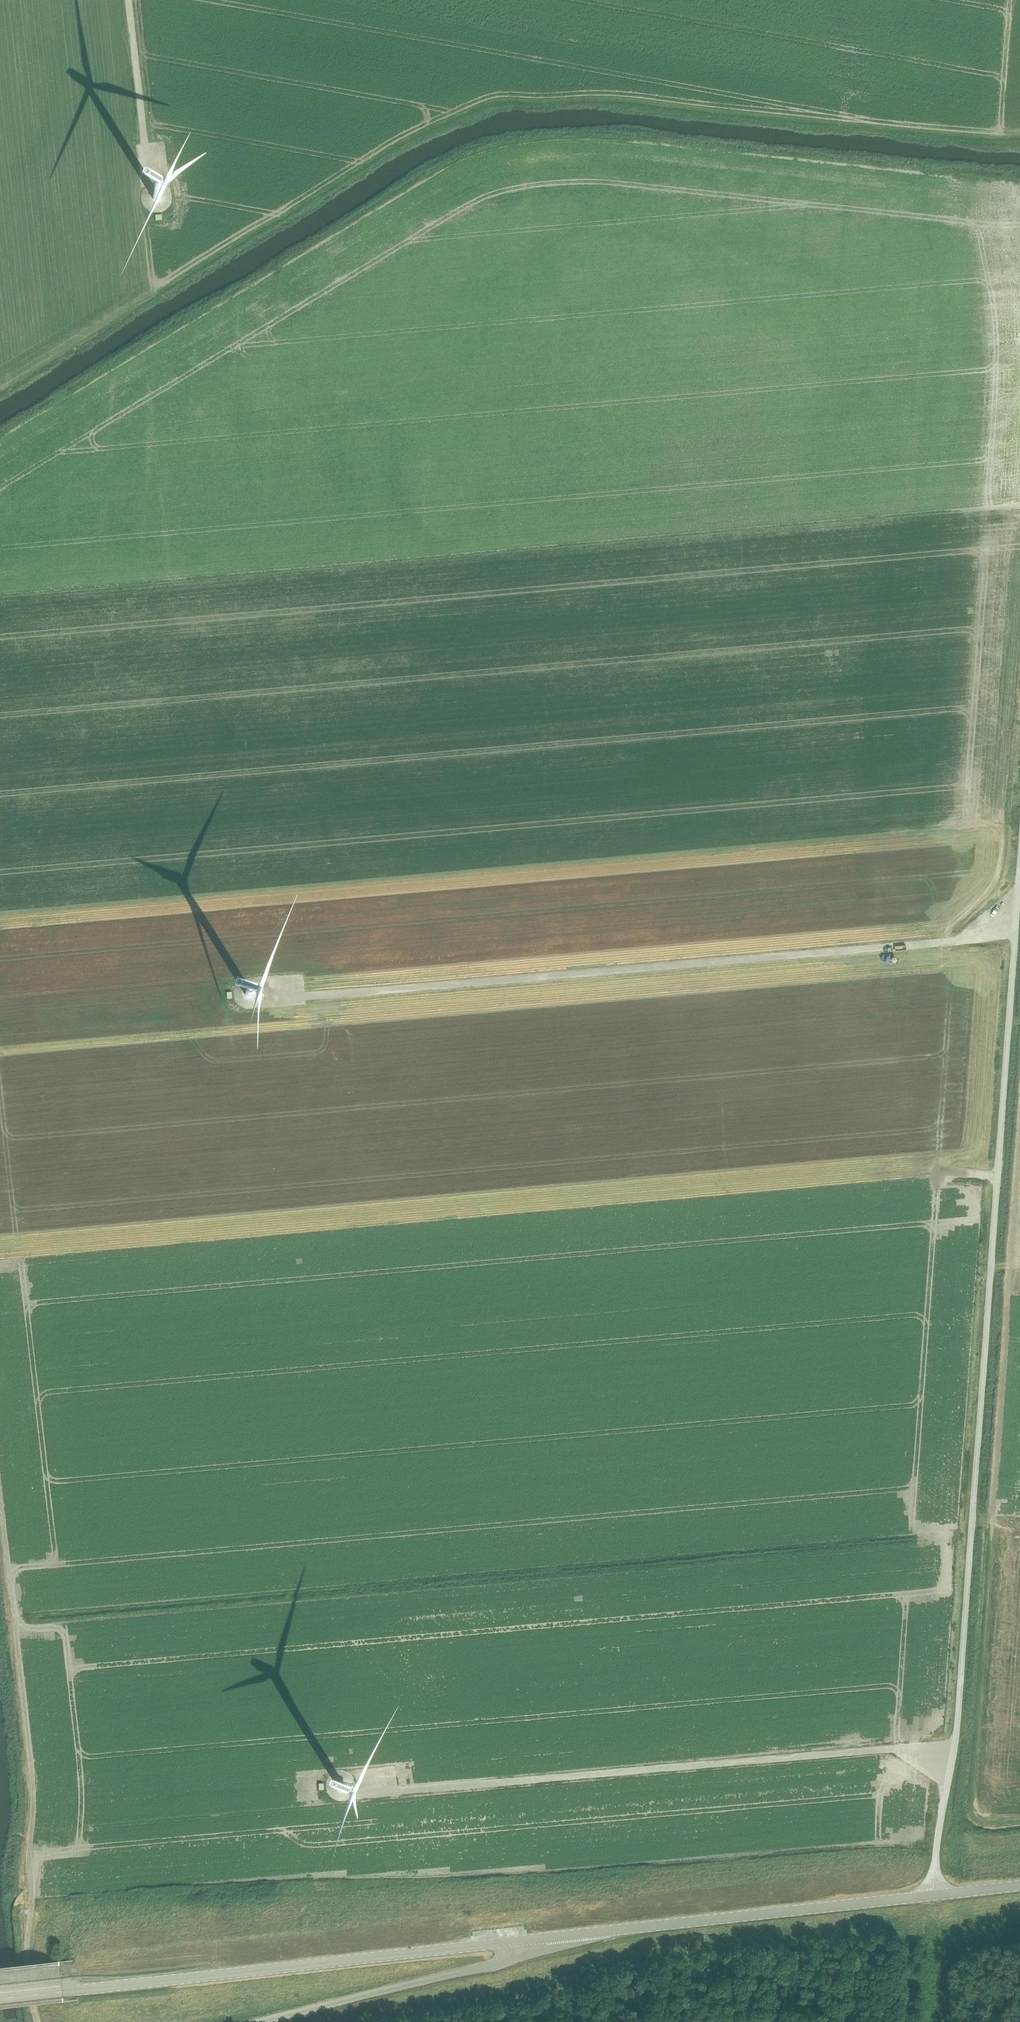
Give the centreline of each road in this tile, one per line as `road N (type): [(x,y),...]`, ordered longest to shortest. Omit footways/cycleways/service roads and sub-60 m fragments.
road 1 (unclassified): [(929,1896),(966,1611),(1019,871)]
road 2 (tertiary): [(0,1998),(547,1937)]
road 3 (tertiary): [(547,1937),(929,1896)]
road 4 (unclassified): [(257,2021),(490,1965),(547,1937)]
road 5 (track): [(37,2021),(25,1933),(31,1773)]

